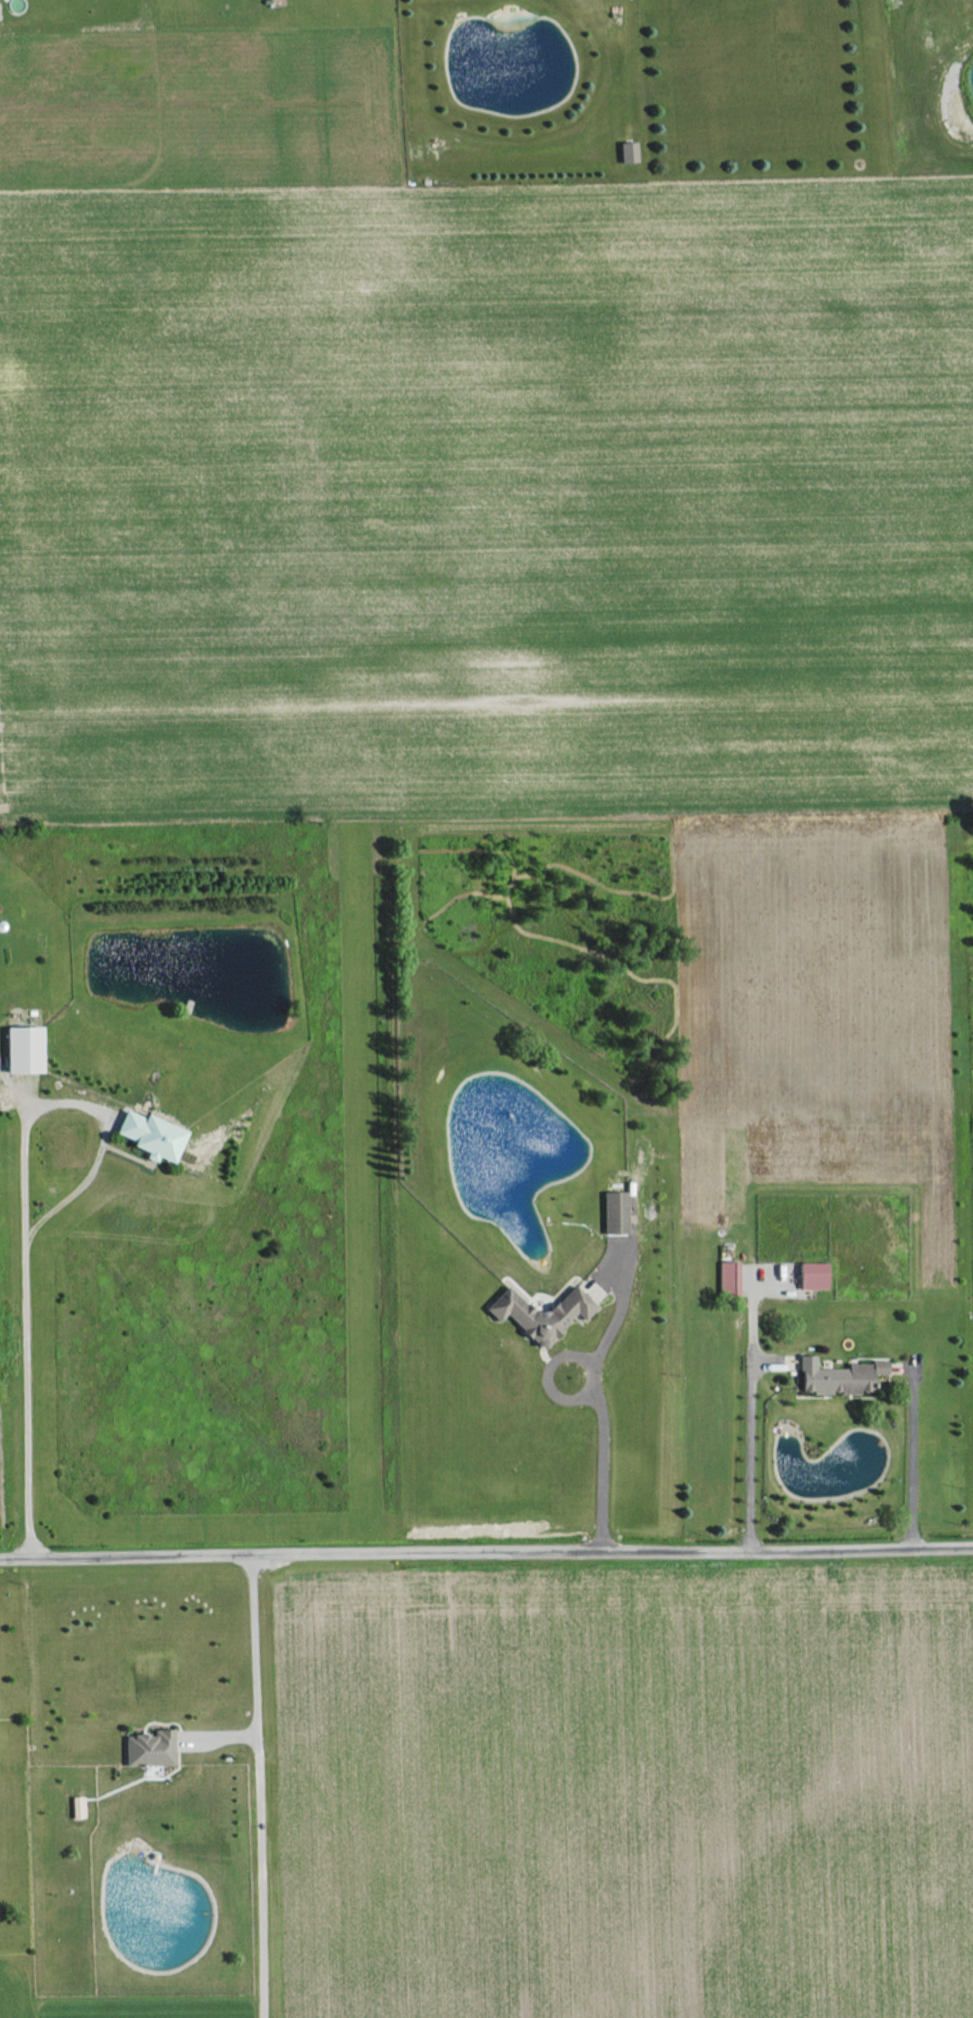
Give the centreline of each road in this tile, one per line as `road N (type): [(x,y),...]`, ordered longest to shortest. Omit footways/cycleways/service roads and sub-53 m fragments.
road 1 (residential): [(0,1558),(972,1543)]

